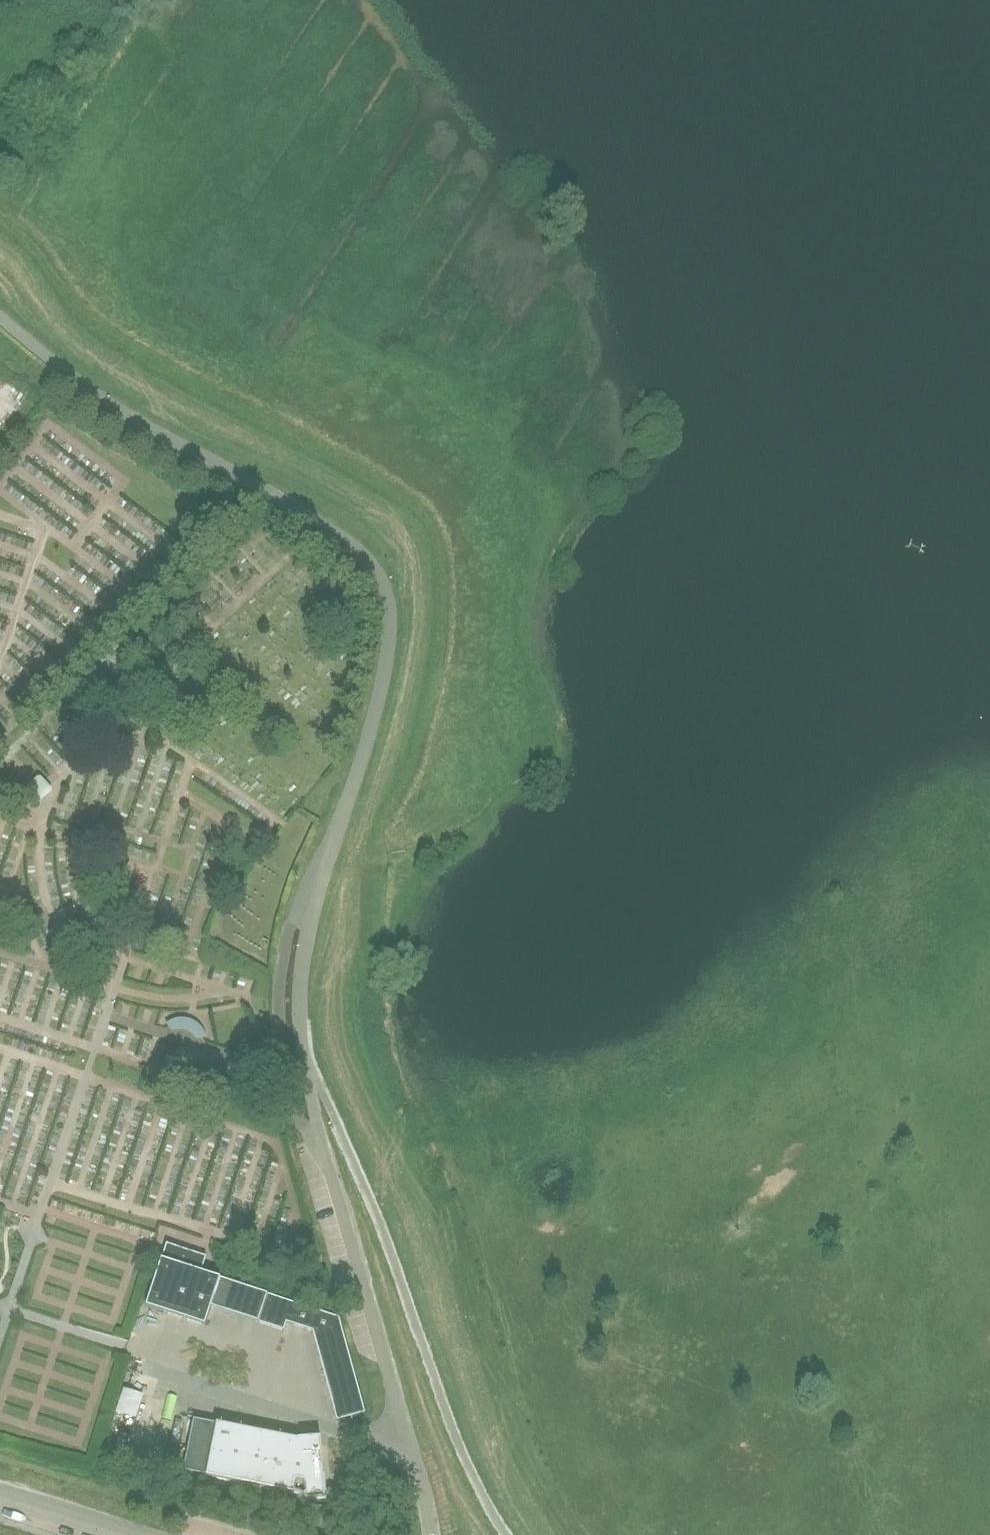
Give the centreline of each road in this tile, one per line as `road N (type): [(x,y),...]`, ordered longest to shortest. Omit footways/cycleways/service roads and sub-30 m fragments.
road 1 (unclassified): [(0,315),(90,387),(346,545),(374,568),(390,603),(387,669),(317,875),(301,1034),(321,1141),(422,1473),(431,1534)]
road 2 (unclassified): [(129,1534),(0,1496)]

